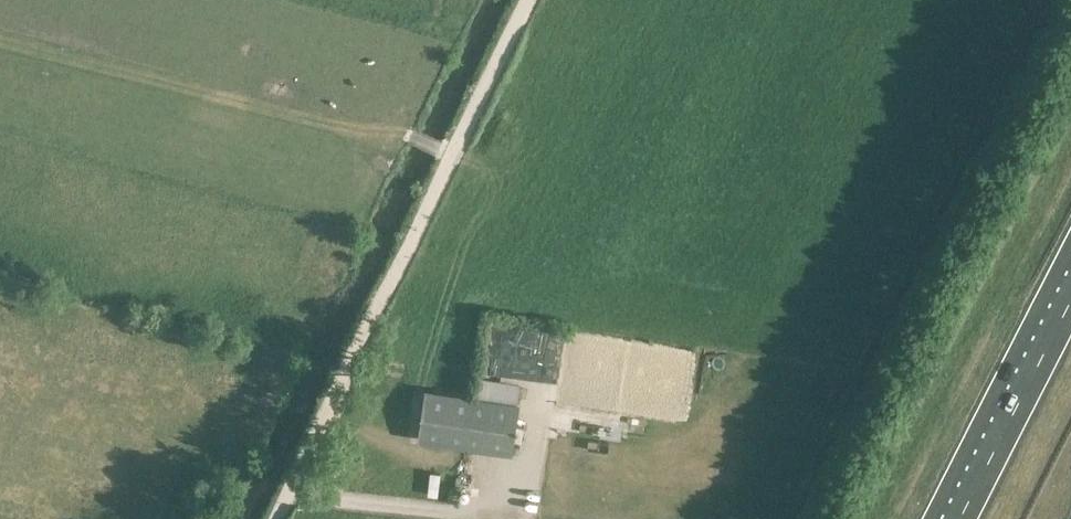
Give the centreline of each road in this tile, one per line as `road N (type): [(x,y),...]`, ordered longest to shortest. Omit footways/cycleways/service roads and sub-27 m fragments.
road 1 (track): [(274,518),(528,0)]
road 2 (motorway): [(1070,306),(962,518)]

